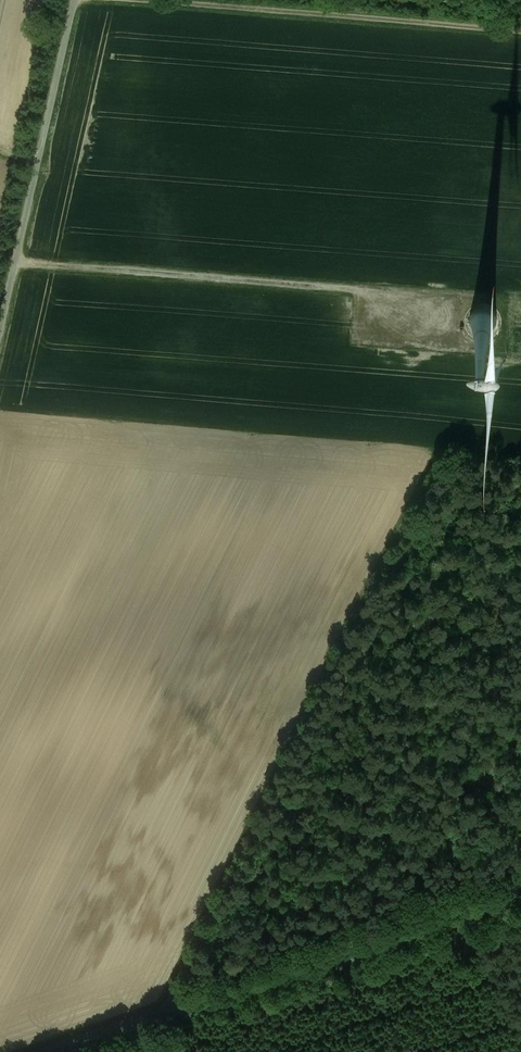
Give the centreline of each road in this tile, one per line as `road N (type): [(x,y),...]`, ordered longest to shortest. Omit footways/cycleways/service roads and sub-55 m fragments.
road 1 (track): [(440,449),(173,983),(169,1012)]
road 2 (tertiary): [(51,1051),(520,892)]
road 3 (track): [(483,323),(352,289),(14,258)]
road 4 (track): [(520,31),(155,0)]
road 5 (track): [(77,0),(0,321)]

